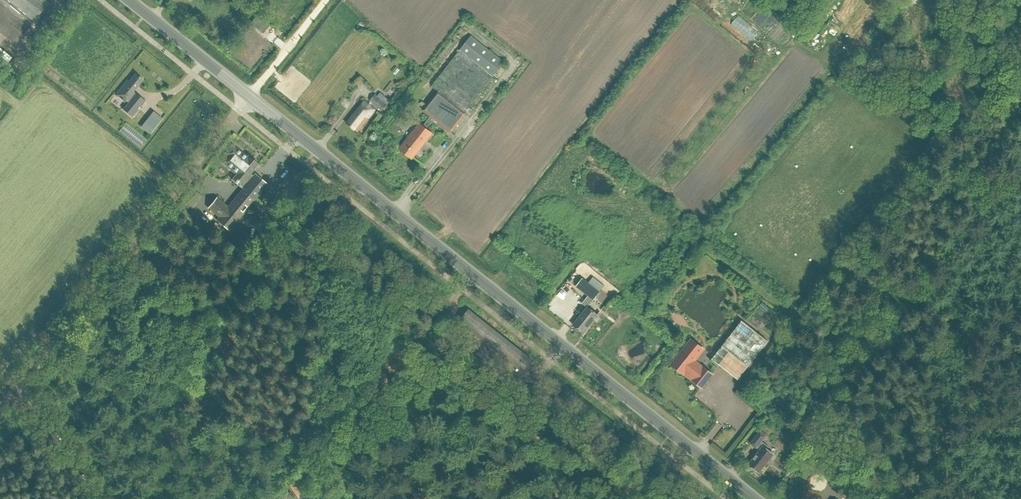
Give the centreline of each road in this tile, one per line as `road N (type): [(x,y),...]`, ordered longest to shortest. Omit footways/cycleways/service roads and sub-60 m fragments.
road 1 (primary): [(755,498),(249,96)]
road 2 (unclassified): [(0,408),(249,96)]
road 3 (primary): [(249,96),(129,0)]
road 4 (track): [(15,389),(93,498)]
road 5 (track): [(325,0),(249,96)]

